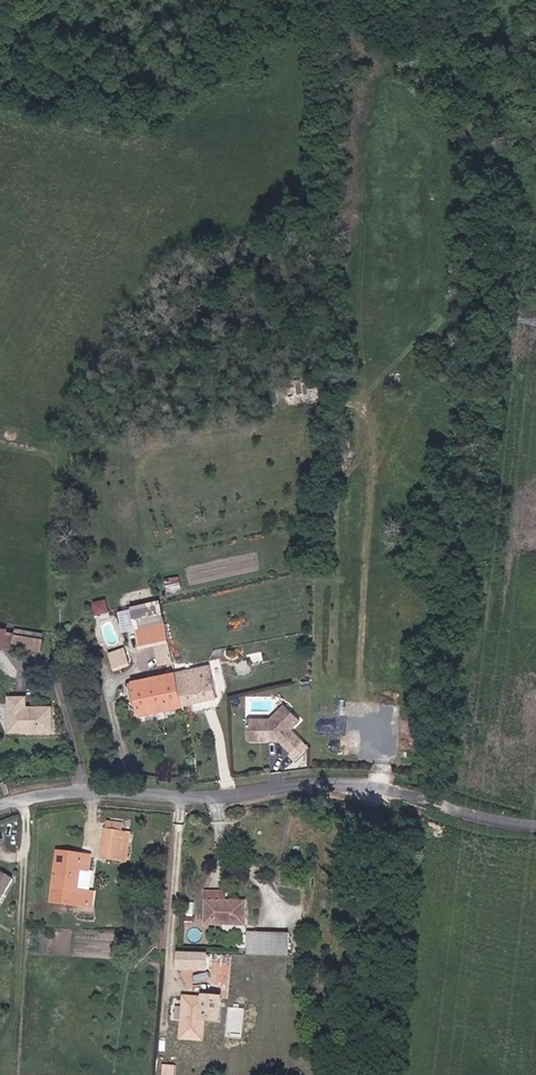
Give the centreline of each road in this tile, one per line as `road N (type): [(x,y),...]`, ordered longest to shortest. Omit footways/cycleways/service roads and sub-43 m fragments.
road 1 (unclassified): [(0,806),(88,789),(204,798),(335,785),(406,795)]

